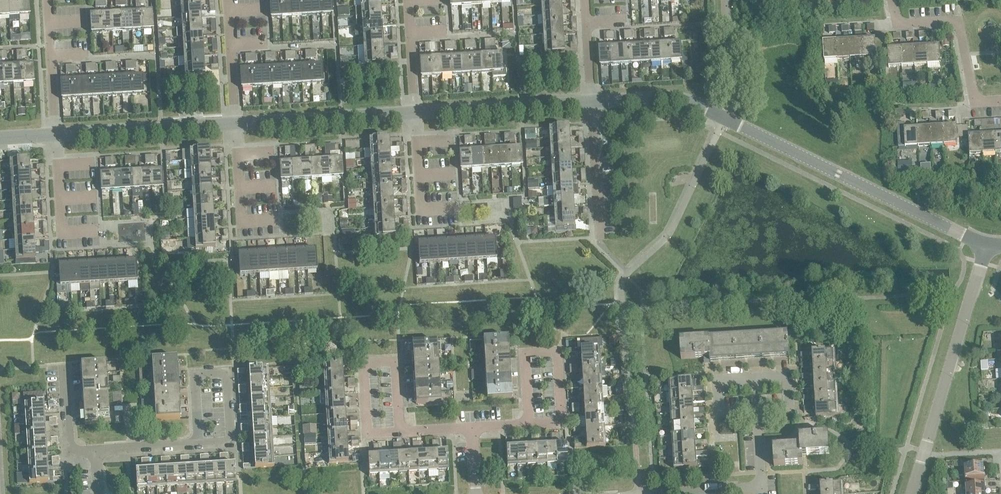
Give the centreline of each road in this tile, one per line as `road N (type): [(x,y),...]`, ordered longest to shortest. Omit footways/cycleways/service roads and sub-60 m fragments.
road 1 (tertiary): [(590,100),(689,100),(986,245)]
road 2 (unclassified): [(911,493),(986,245)]
road 3 (residential): [(1000,100),(981,101),(972,92),(952,20),(896,21),(890,0)]
road 4 (tertiary): [(54,134),(235,123)]
road 5 (tertiary): [(235,123),(413,111)]
road 6 (tertiary): [(413,111),(590,100)]
road 7 (residential): [(398,431),(393,358),(364,359),(367,432)]
road 8 (residential): [(756,409),(720,411),(718,377),(787,373),(789,408)]
road 9 (residential): [(527,426),(561,425),(558,348),(524,350)]
road 10 (residential): [(598,238),(590,100)]

